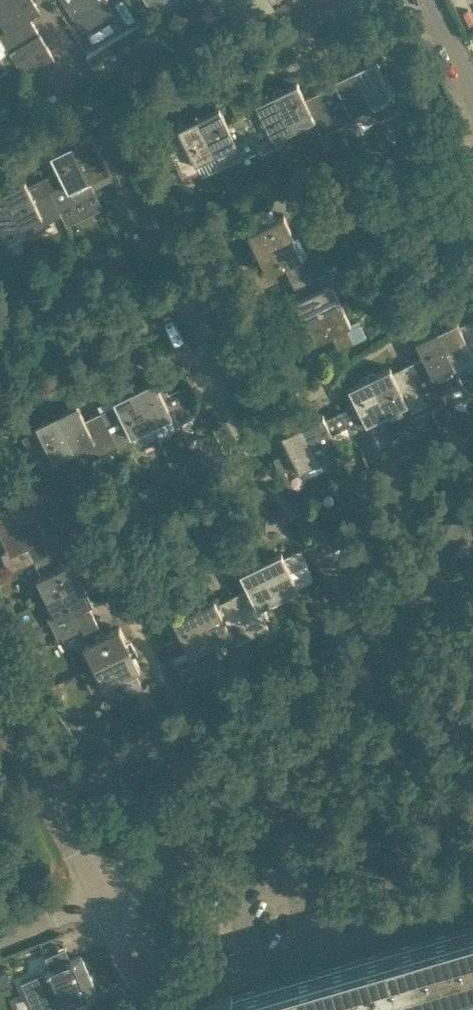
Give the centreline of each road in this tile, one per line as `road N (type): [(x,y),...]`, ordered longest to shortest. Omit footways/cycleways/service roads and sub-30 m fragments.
road 1 (residential): [(287,862),(246,874),(236,893),(257,970),(318,952)]
road 2 (unclassified): [(268,805),(344,705),(385,635)]
road 3 (unclassified): [(101,895),(268,805)]
road 4 (residential): [(318,952),(472,906)]
road 5 (residential): [(50,798),(187,730)]
road 6 (unclassified): [(385,635),(472,516)]
road 7 (unclassified): [(161,1009),(101,895)]
road 8 (residential): [(385,635),(311,539)]

